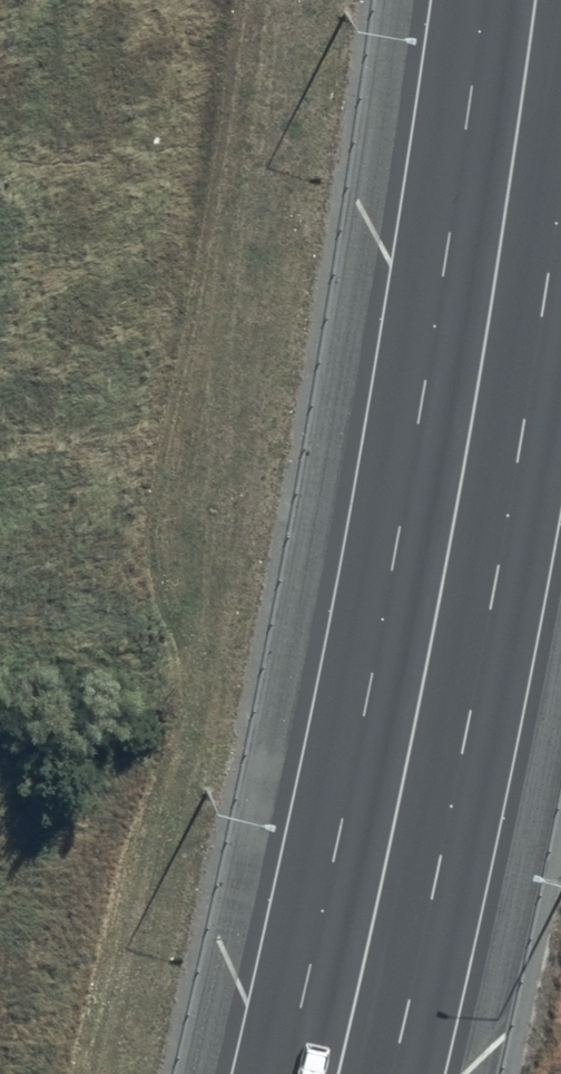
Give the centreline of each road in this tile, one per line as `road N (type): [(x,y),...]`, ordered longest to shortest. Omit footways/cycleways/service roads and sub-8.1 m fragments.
road 1 (motorway): [(484,0),(403,494),(284,1073)]
road 2 (motorway): [(560,203),(468,735),(393,1073)]

